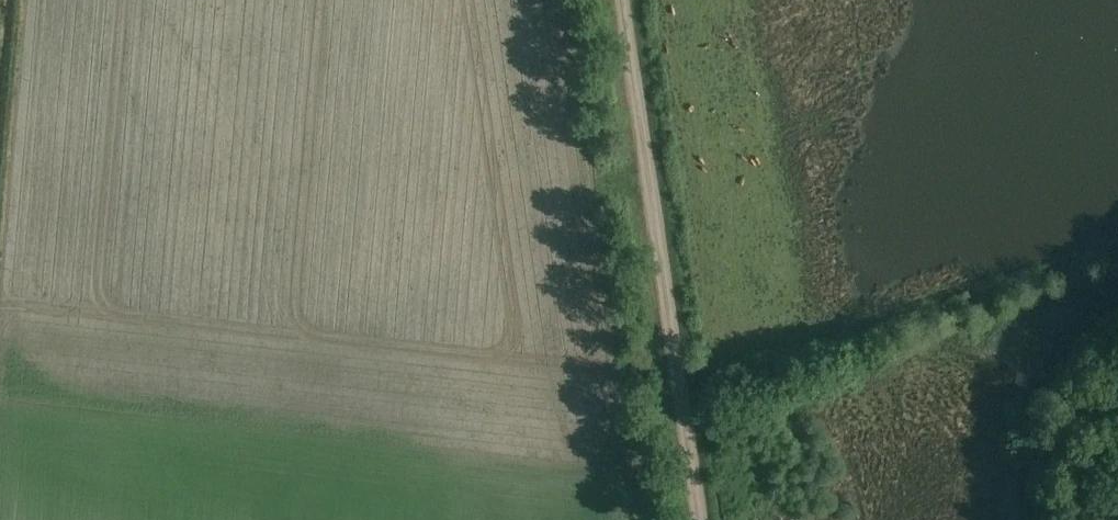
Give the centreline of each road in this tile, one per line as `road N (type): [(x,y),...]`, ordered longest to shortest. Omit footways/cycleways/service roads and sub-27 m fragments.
road 1 (track): [(624,0),(700,519)]

